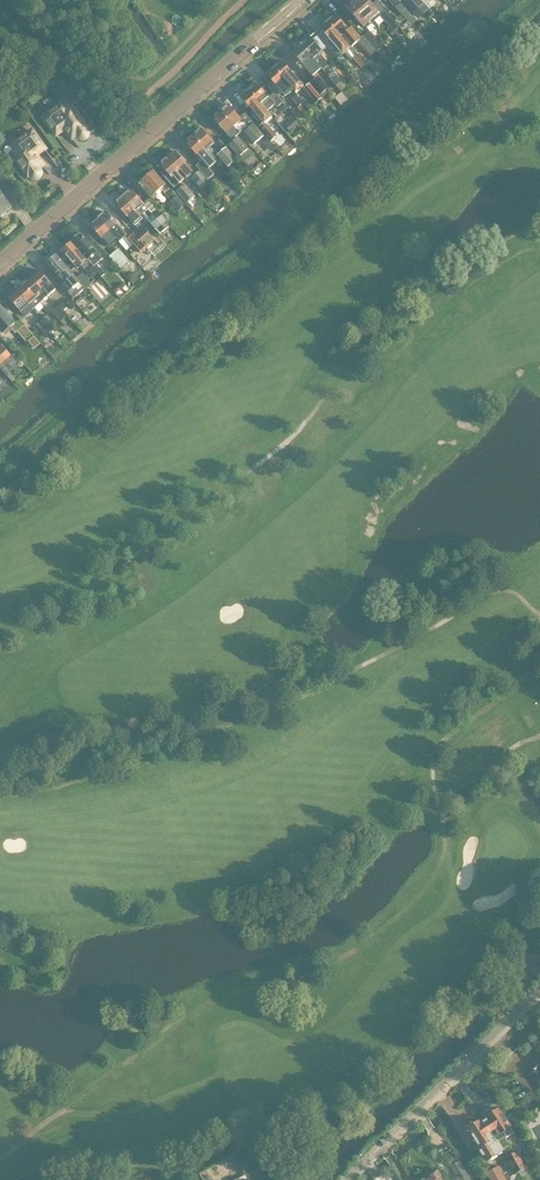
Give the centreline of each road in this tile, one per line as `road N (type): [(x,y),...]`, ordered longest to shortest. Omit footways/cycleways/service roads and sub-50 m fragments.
road 1 (residential): [(0,266),(303,0)]
road 2 (unclassified): [(382,1148),(539,992)]

